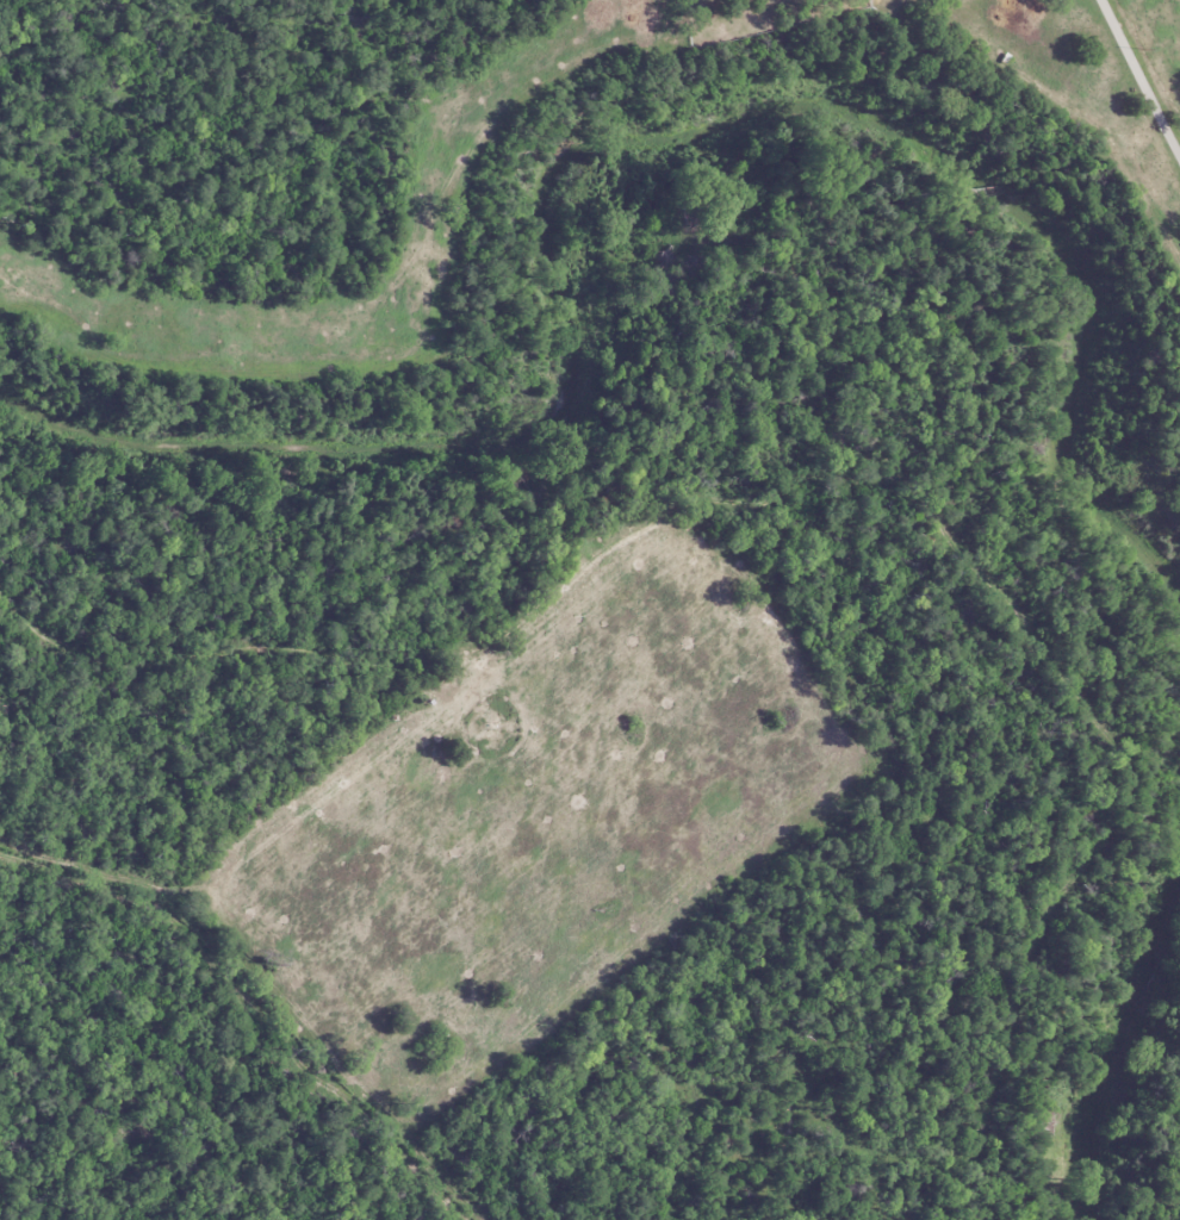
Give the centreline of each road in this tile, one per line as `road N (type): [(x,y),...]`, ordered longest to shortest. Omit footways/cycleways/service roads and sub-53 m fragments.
road 1 (residential): [(1179,112),(1114,0)]

